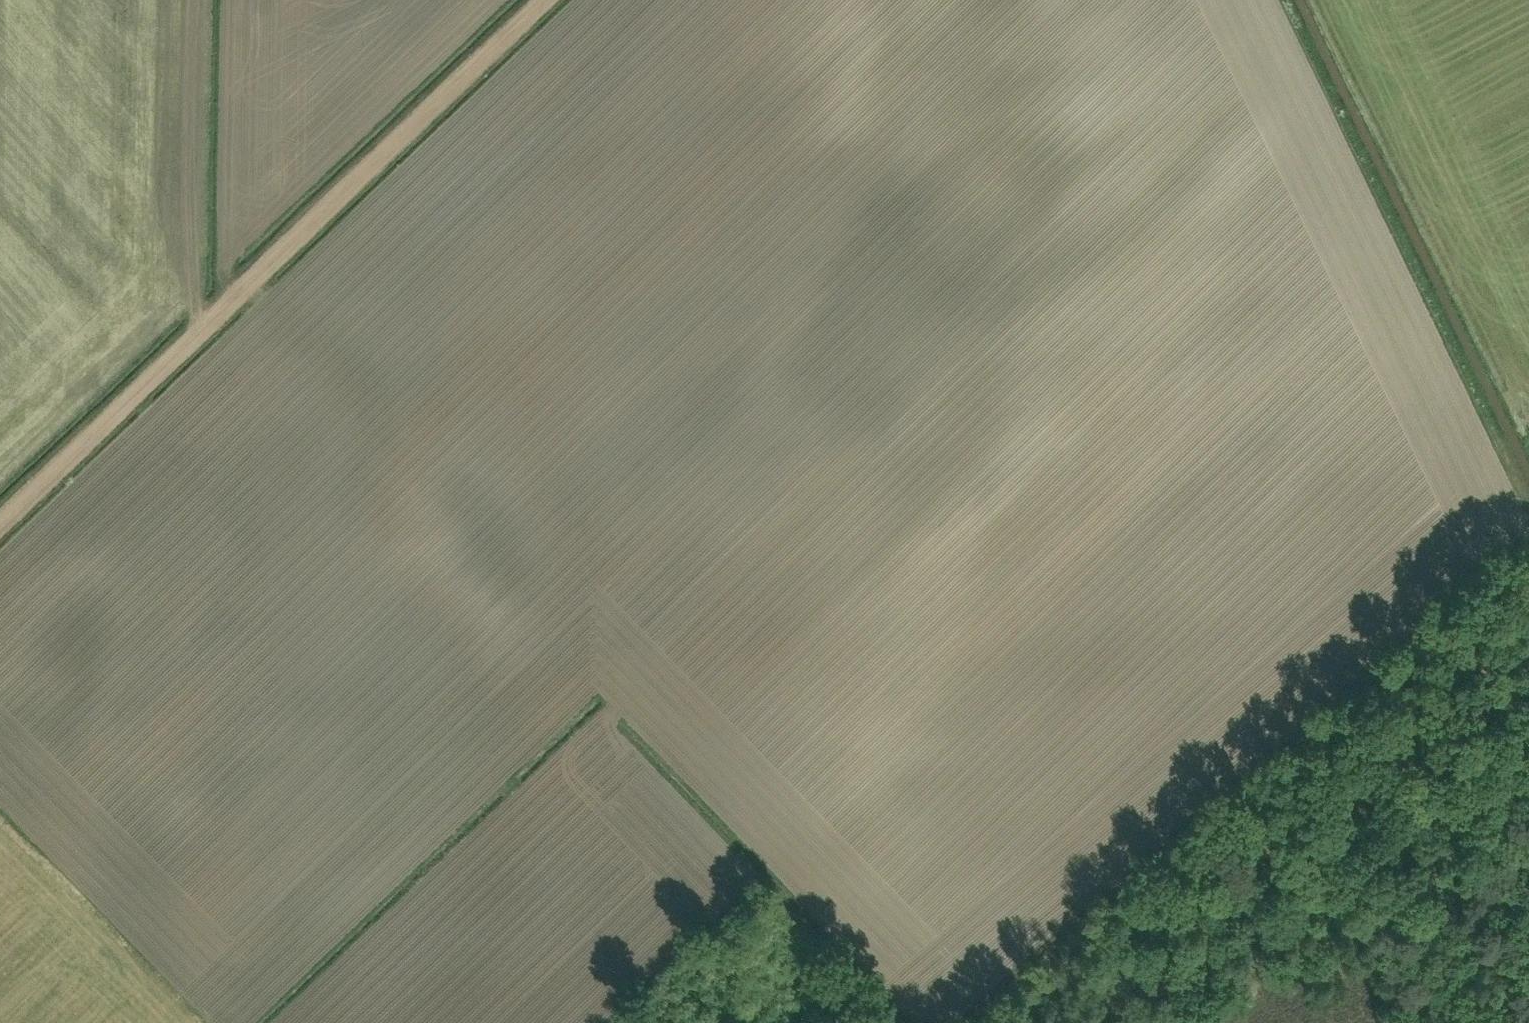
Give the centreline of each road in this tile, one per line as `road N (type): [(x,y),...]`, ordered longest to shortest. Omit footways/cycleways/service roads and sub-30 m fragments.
road 1 (track): [(0,526),(550,0)]

